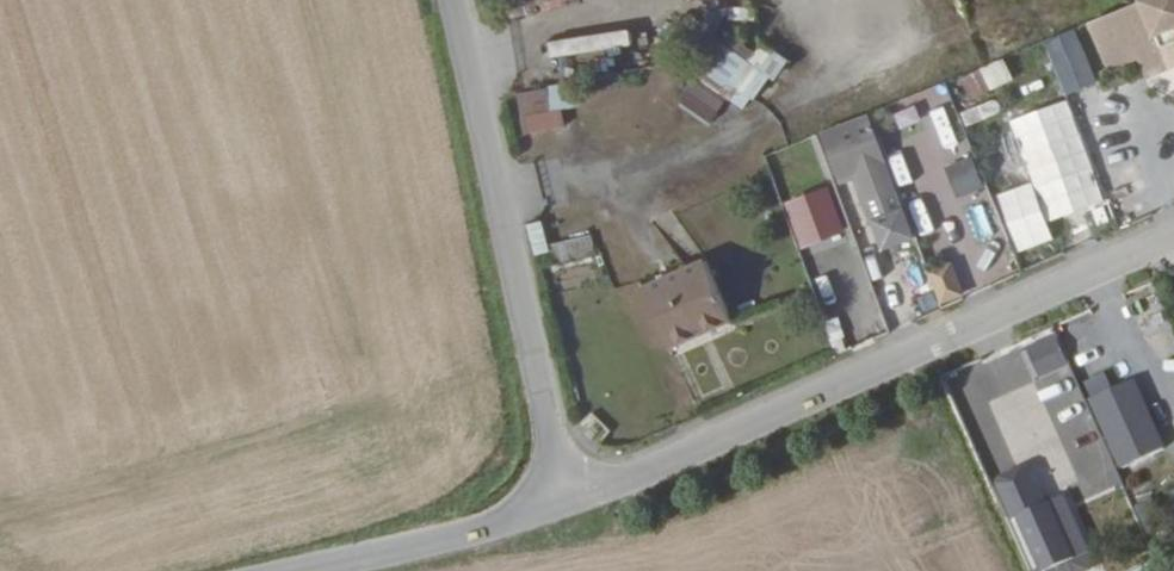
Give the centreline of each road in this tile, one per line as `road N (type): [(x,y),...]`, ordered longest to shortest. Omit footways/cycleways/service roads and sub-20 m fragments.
road 1 (residential): [(546,494),(743,421),(1173,228)]
road 2 (unclassified): [(546,494),(541,406),(452,0)]
road 3 (unclassified): [(300,570),(546,494)]

